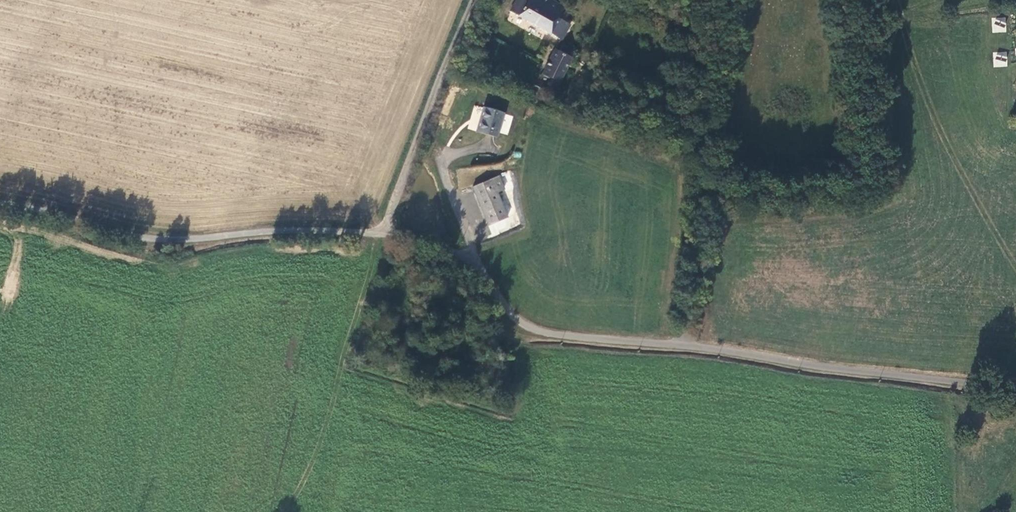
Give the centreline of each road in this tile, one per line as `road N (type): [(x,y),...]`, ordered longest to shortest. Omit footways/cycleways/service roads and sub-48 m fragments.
road 1 (unclassified): [(0,202),(148,241),(381,234),(468,259),(519,323),(538,332),(682,347)]
road 2 (unclassified): [(682,347),(1015,390)]
road 3 (unclassified): [(614,88),(686,124),(705,156),(682,347)]
road 4 (track): [(474,0),(381,234)]

